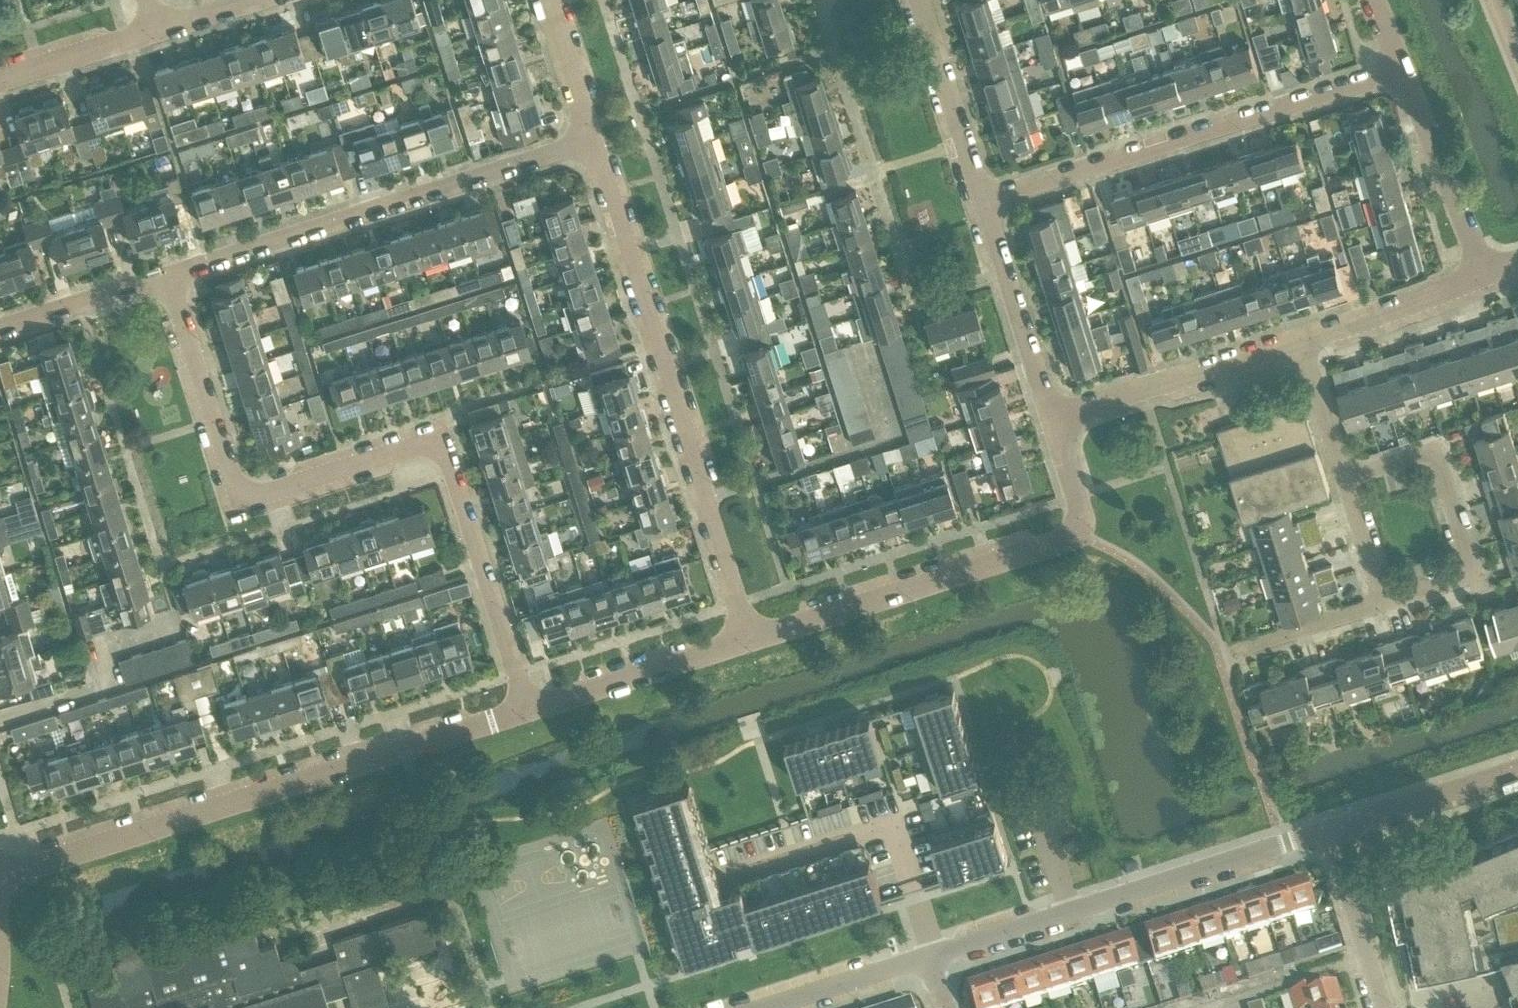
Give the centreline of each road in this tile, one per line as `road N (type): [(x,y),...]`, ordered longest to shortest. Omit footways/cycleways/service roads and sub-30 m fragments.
road 1 (residential): [(527,708),(440,436),(240,502),(169,274)]
road 2 (residential): [(0,876),(527,708)]
road 3 (residential): [(750,637),(1079,532),(1079,497),(1055,423)]
road 4 (residential): [(169,274),(591,144)]
road 5 (residential): [(1399,64),(982,200)]
road 6 (residential): [(931,960),(1330,835)]
road 7 (residential): [(706,495),(602,157),(591,144)]
road 8 (residential): [(1341,478),(1433,449),(1477,584),(1385,614)]
road 9 (residential): [(706,495),(893,438),(864,344)]
road 10 (residential): [(1055,423),(1298,346)]
road 11 (residential): [(1055,423),(982,200)]
road 12 (residential): [(527,708),(750,637)]
road 13 (residential): [(1483,274),(1399,64)]
road 14 (residential): [(982,200),(922,0)]
road 15 (residential): [(1330,835),(1517,768)]
road 16 (residential): [(1298,346),(1483,274)]
road 17 (residential): [(1385,1007),(1330,835)]
road 18 (residential): [(0,328),(169,274)]
road 19 (residential): [(770,1007),(931,960)]
road 20 (residential): [(0,76),(155,28)]
road 21 (residential): [(591,144),(549,0)]
road 22 (residential): [(750,637),(706,495)]
road 23 (residential): [(1385,614),(1341,478)]
road 24 (residential): [(1298,346),(1341,478)]

